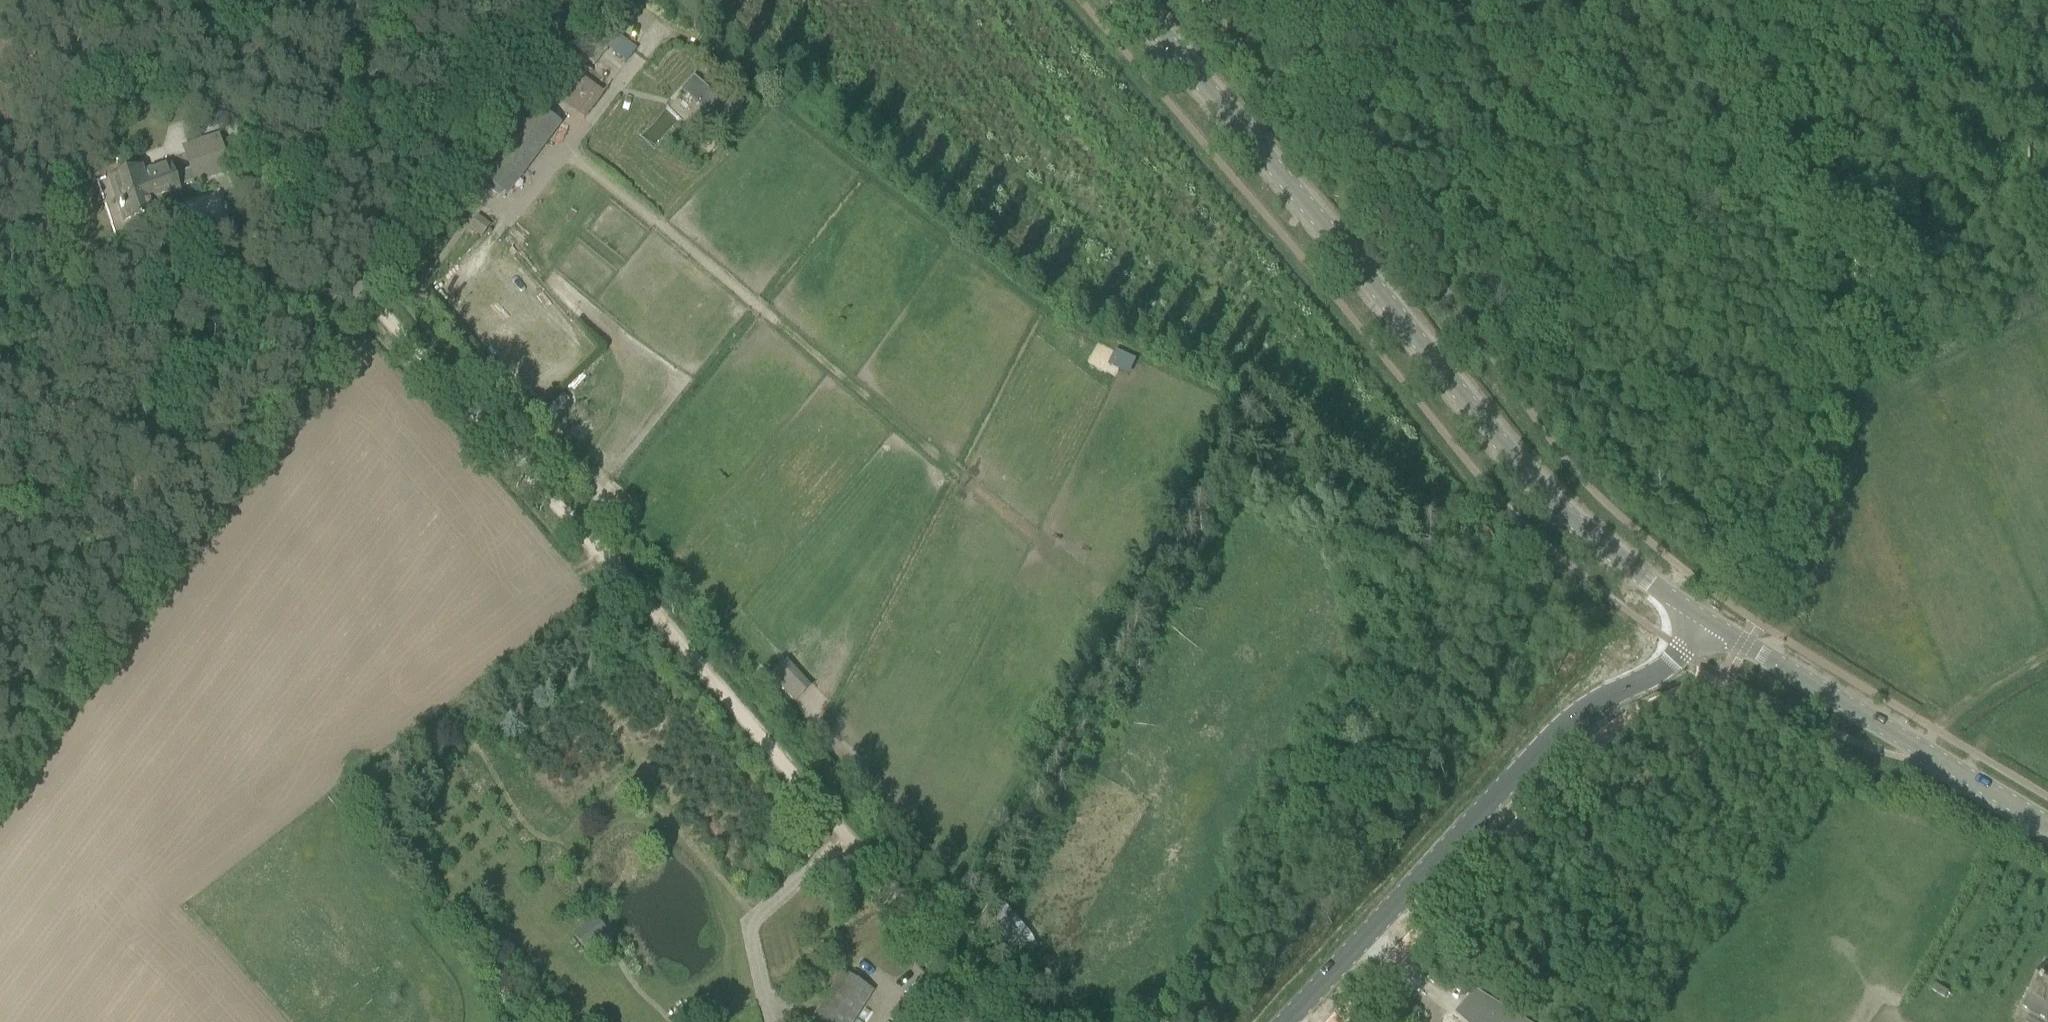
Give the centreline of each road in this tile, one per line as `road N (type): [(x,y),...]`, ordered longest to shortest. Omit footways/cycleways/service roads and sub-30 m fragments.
road 1 (track): [(995,1002),(361,290)]
road 2 (tertiary): [(1708,622),(1551,495),(1132,0)]
road 3 (tertiary): [(1284,1021),(1626,679),(1680,652),(1708,622)]
road 4 (track): [(90,651),(327,346),(361,290)]
road 5 (residential): [(361,290),(577,0)]
road 6 (tertiary): [(1931,754),(1708,622)]
road 7 (tertiary): [(1931,754),(2047,825)]

